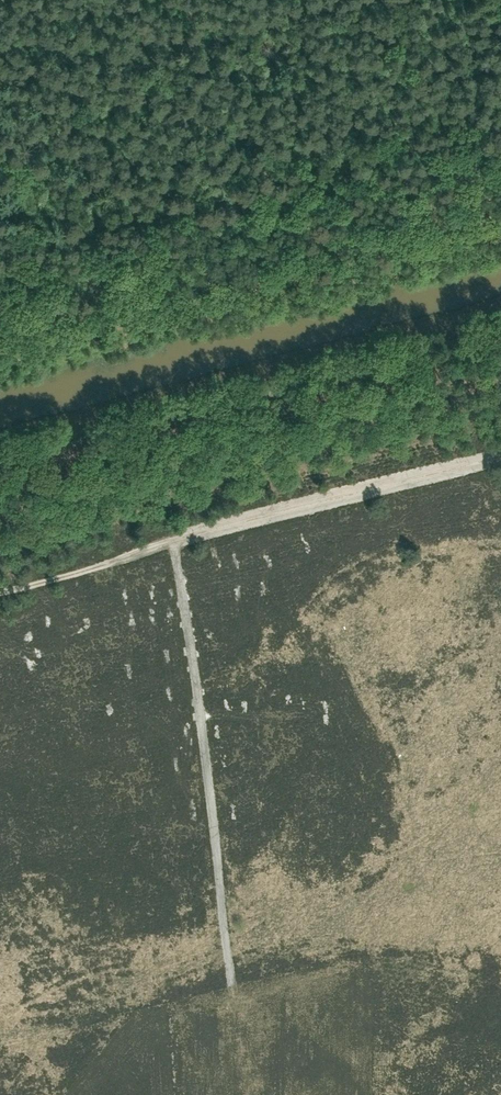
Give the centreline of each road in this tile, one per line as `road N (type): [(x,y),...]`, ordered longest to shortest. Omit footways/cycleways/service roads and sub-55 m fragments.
road 1 (unclassified): [(500,330),(0,461)]

